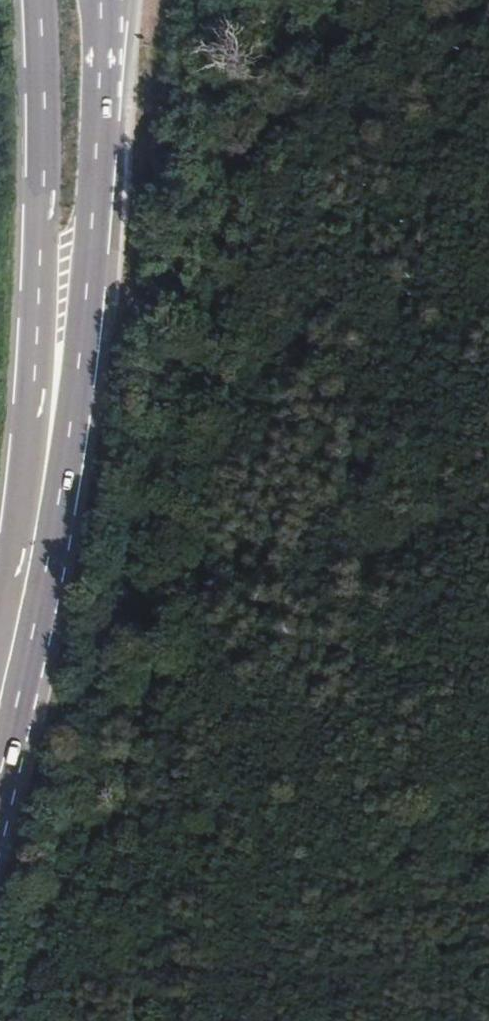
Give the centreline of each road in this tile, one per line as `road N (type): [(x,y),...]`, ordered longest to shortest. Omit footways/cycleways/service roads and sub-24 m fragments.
road 1 (primary): [(39,0),(45,130),(24,626)]
road 2 (primary): [(24,626),(79,364),(103,68)]
road 3 (primary): [(0,744),(24,626)]

